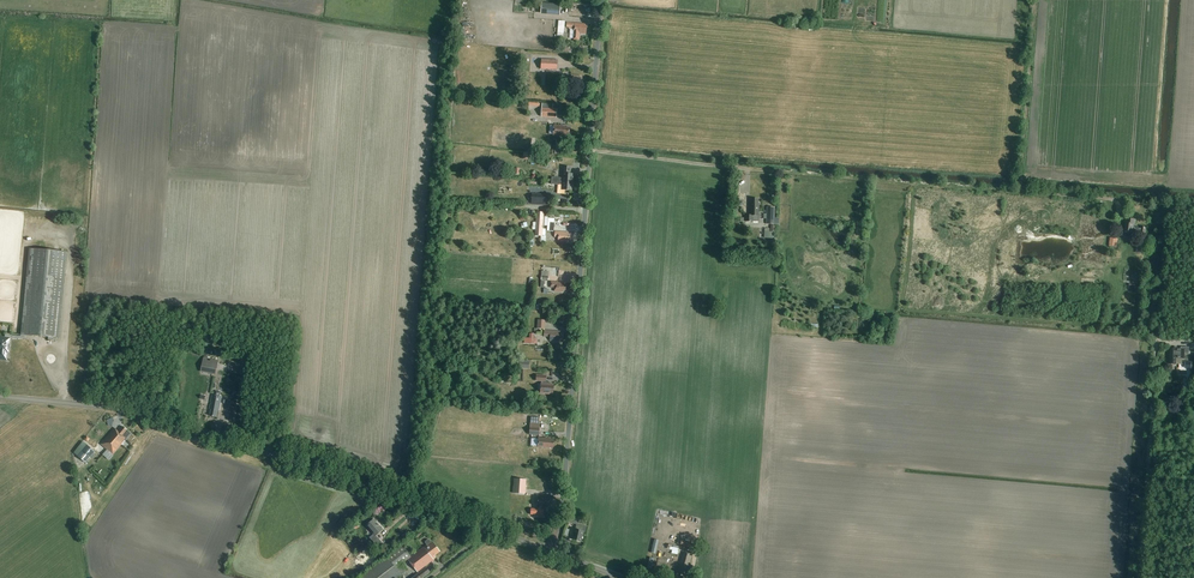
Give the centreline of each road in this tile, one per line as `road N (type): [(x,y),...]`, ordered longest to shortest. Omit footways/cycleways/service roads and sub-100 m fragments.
road 1 (unclassified): [(553,553),(167,420),(0,397)]
road 2 (unclassified): [(553,553),(600,0)]
road 3 (track): [(589,150),(1112,199),(1123,216)]
road 4 (track): [(1193,203),(1167,209),(1139,577)]

